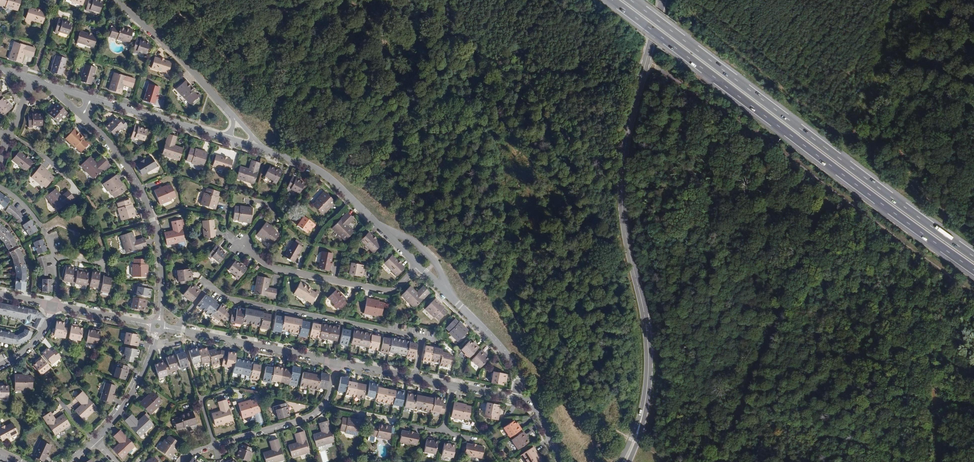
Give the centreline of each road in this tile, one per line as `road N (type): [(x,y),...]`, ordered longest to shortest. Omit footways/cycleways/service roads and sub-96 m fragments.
road 1 (tertiary): [(663,0),(623,164),(623,223),(649,353),(647,393),(624,461)]
road 2 (motorway): [(610,0),(973,270)]
road 3 (motorway): [(973,255),(632,0)]
road 4 (track): [(973,292),(647,58)]
road 5 (residential): [(415,378),(423,337),(228,298),(208,284),(176,330)]
road 6 (residential): [(294,159),(241,245),(273,268),(388,291),(418,266)]
road 7 (residential): [(158,326),(162,276),(150,215),(126,163),(86,117)]
road 8 (residential): [(338,363),(176,330)]
road 9 (residential): [(114,0),(232,115)]
road 10 (residential): [(228,139),(96,100)]
road 11 (residential): [(533,403),(507,353),(450,296)]
road 12 (residential): [(95,440),(129,397),(158,326)]
road 13 (residential): [(324,405),(444,433)]

